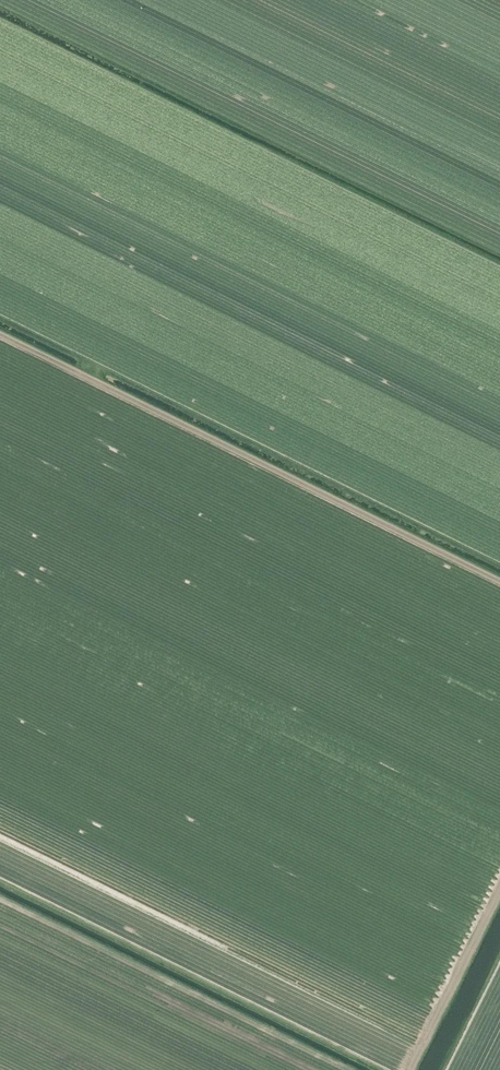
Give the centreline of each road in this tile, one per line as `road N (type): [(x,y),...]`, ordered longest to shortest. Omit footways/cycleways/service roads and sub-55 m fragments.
road 1 (track): [(499,582),(0,335)]

